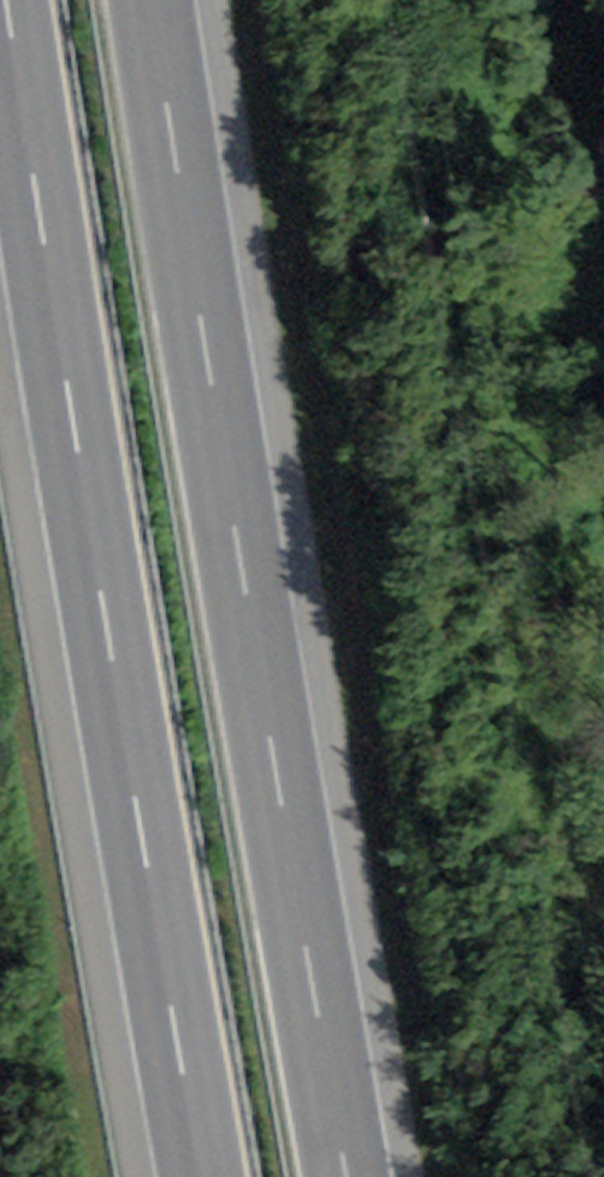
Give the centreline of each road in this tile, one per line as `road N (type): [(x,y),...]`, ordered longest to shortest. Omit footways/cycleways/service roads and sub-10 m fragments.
road 1 (motorway): [(343,1176),(148,0)]
road 2 (motorway): [(0,19),(196,1176)]

